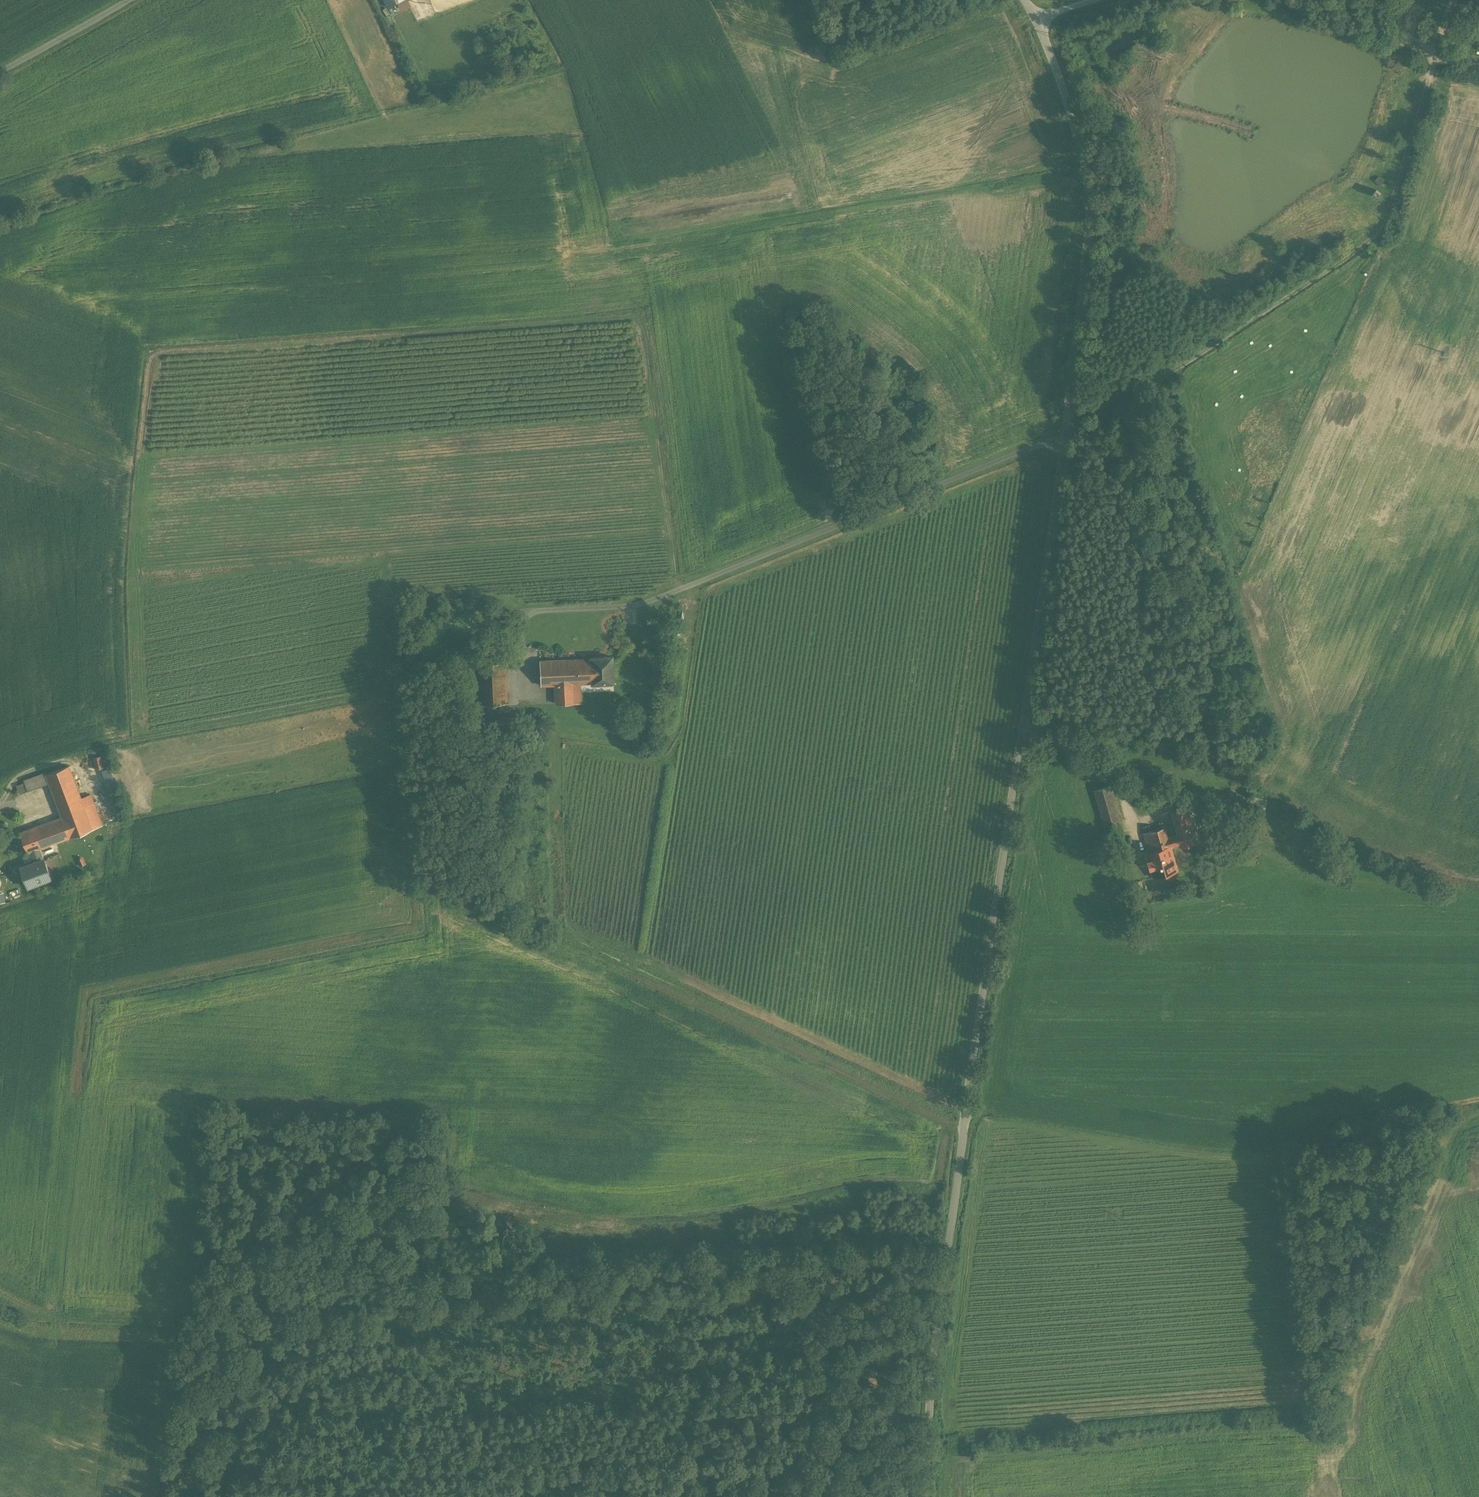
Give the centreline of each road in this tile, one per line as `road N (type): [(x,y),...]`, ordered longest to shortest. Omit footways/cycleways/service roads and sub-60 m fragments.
road 1 (unclassified): [(926,1496),(956,1183),(1092,210),(1081,141),(1029,0)]
road 2 (track): [(1064,441),(1381,233),(1436,55),(1478,65)]
road 3 (track): [(1329,0),(1436,55),(1453,0)]
road 4 (unclassified): [(0,74),(131,0)]

